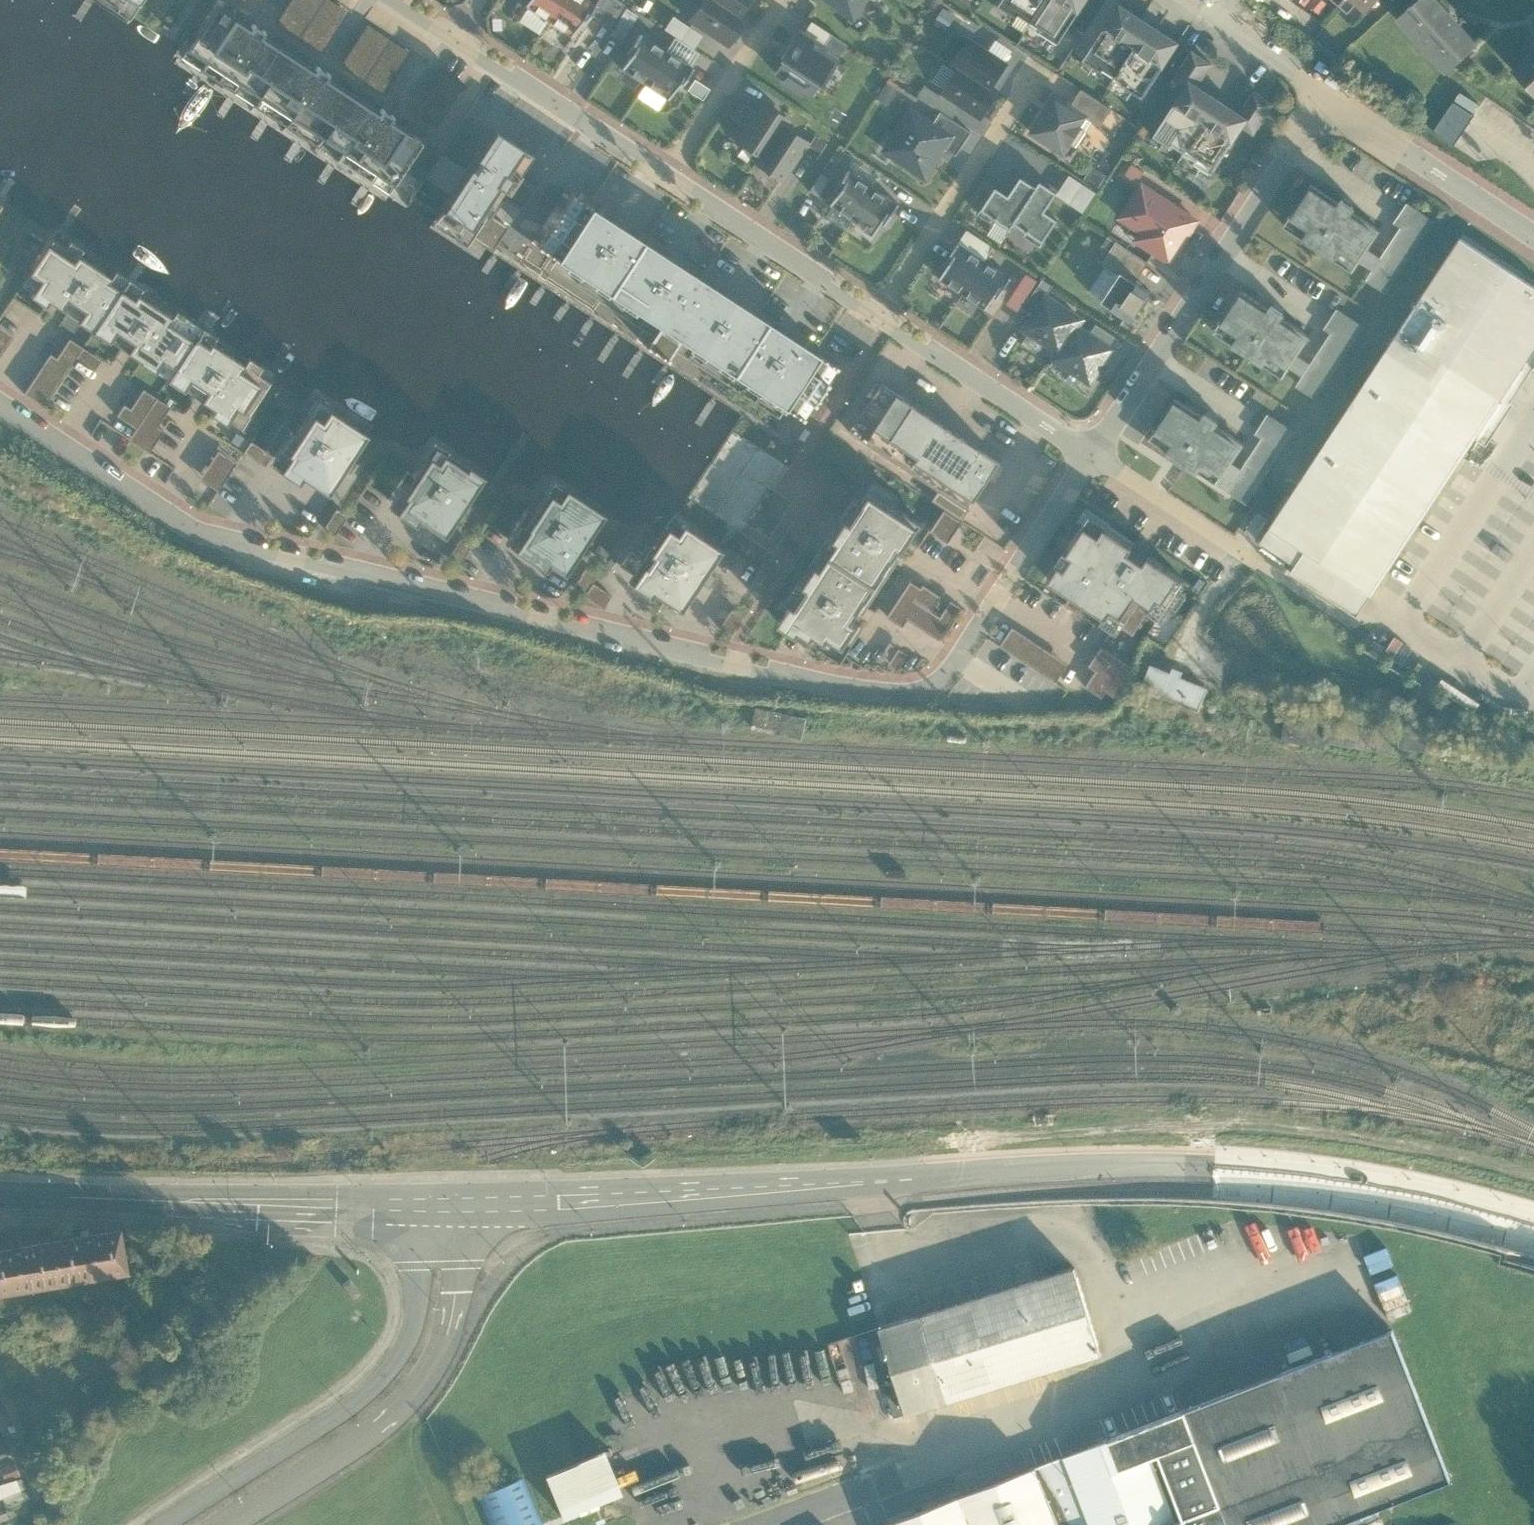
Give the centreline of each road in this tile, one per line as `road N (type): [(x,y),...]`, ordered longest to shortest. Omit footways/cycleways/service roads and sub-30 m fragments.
road 1 (residential): [(0,401),(190,532),(876,689),(938,680),(1096,449)]
road 2 (secondary): [(461,1204),(1117,1168),(1300,1182),(1533,1232)]
road 3 (residential): [(461,36),(873,313),(1096,449)]
road 4 (residential): [(418,1205),(410,1327),(390,1366),(360,1398),(160,1524)]
road 5 (residential): [(218,1524),(363,1435),(422,1378),(448,1324),(461,1204)]
road 6 (residential): [(1329,95),(1096,449)]
road 7 (secondary): [(0,1193),(418,1205)]
road 8 (residential): [(1329,95),(1533,236)]
road 9 (residential): [(1096,449),(1233,541)]
road 10 (residential): [(1197,0),(1329,95)]

